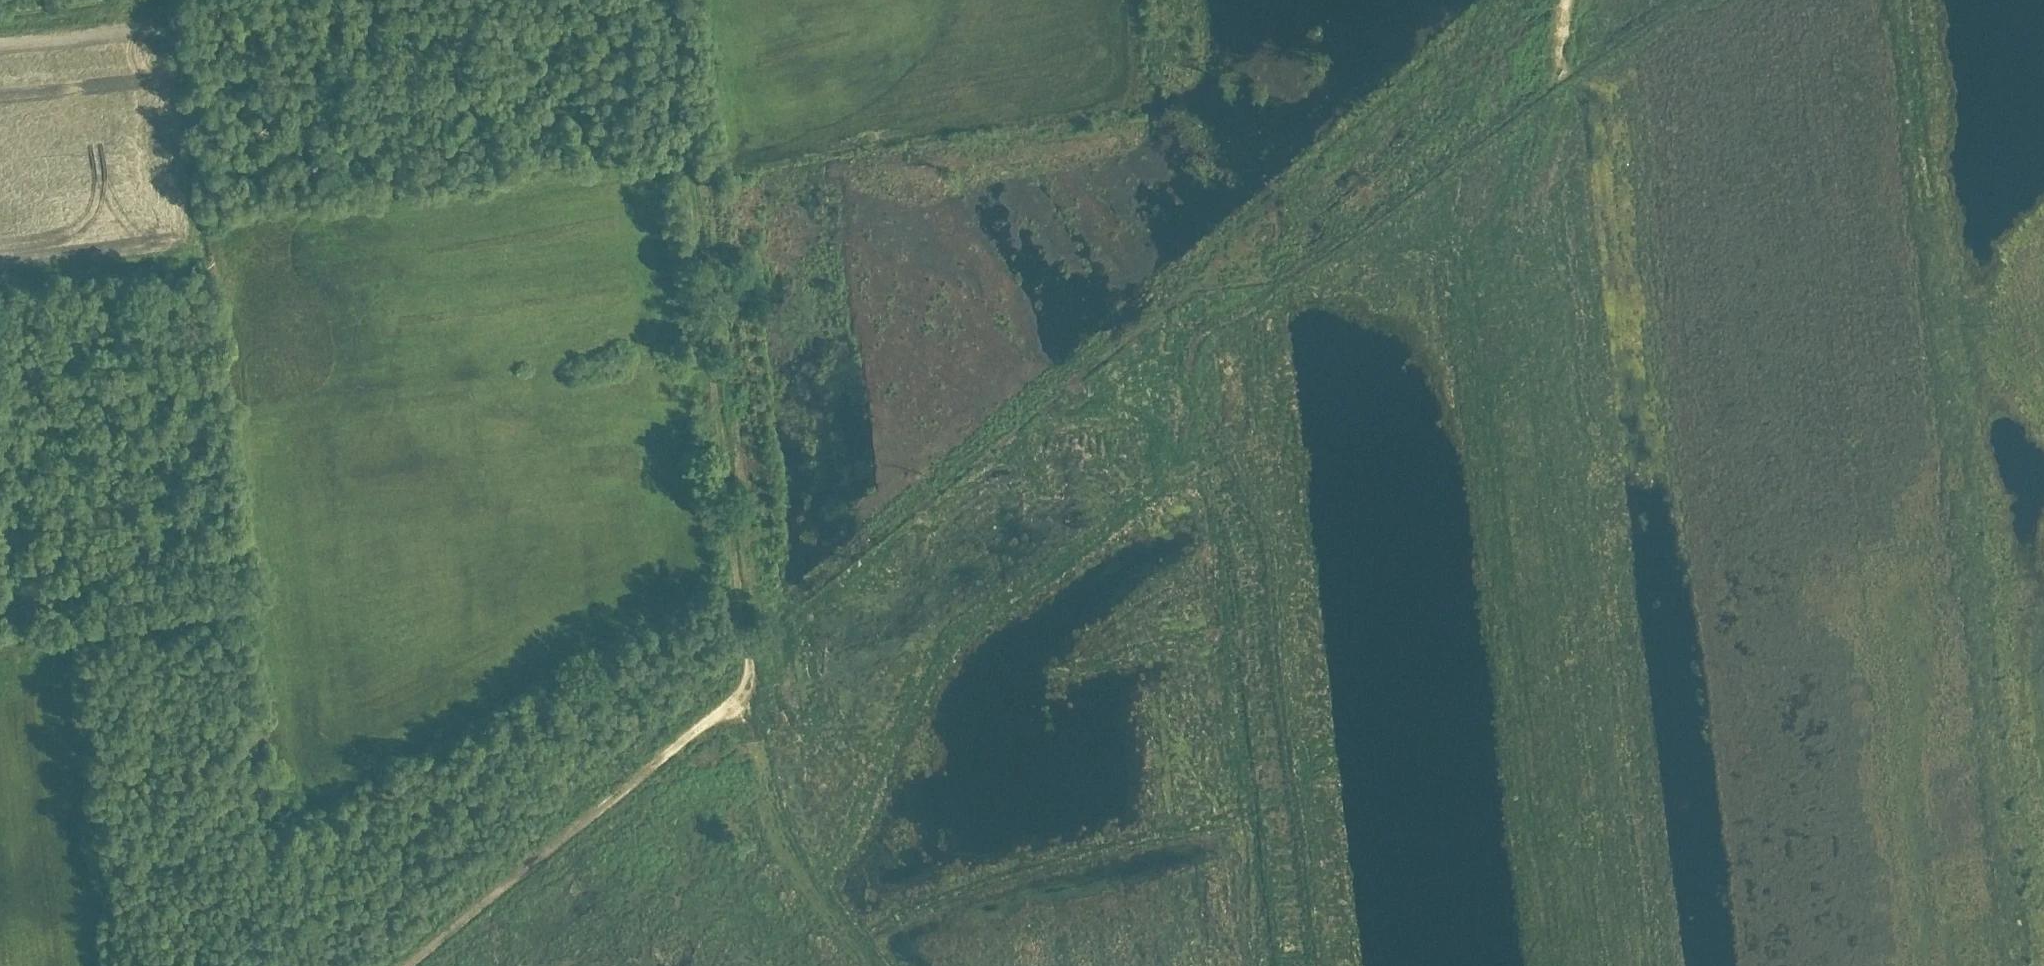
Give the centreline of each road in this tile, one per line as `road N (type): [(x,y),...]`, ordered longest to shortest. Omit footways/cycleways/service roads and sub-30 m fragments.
road 1 (track): [(409,965),(732,700),(749,672),(744,634)]

